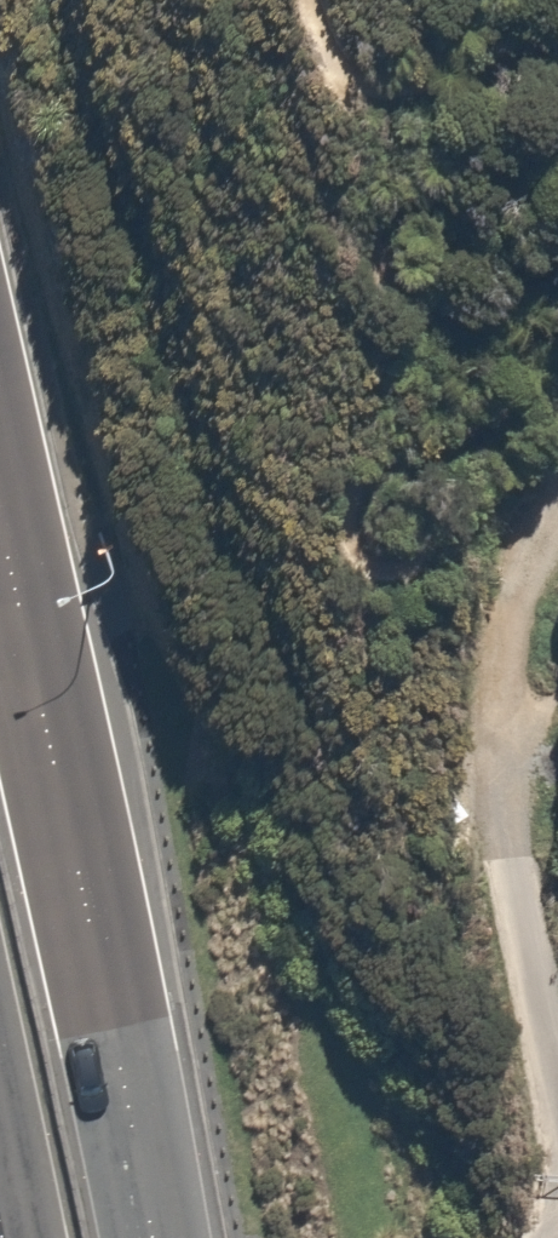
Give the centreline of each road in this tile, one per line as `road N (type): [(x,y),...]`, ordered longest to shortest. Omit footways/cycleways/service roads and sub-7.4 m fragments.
road 1 (secondary): [(0,499),(150,1237)]
road 2 (track): [(557,533),(528,712),(532,905),(557,1088)]

